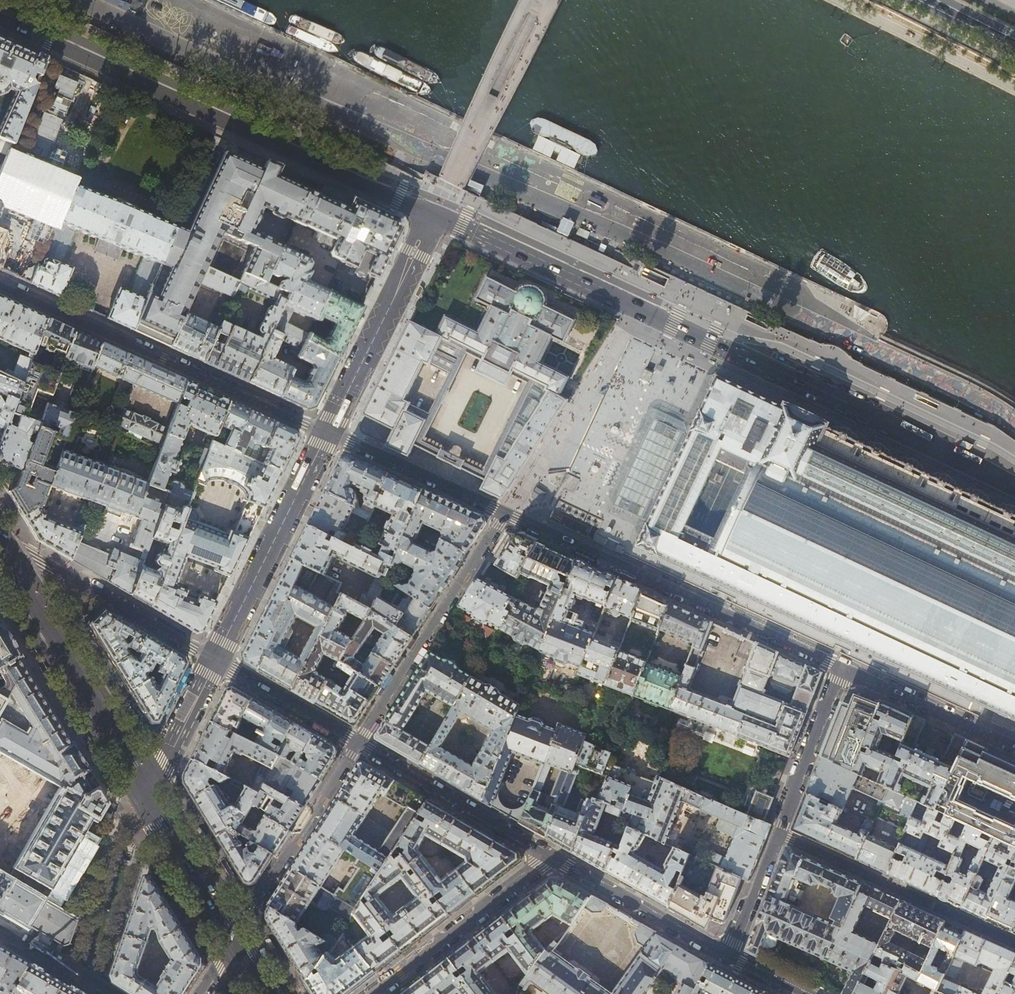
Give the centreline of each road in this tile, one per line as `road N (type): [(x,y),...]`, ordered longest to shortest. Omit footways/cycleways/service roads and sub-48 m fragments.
road 1 (primary): [(1014,485),(437,215)]
road 2 (primary): [(437,215),(0,15)]
road 3 (residential): [(504,514),(840,670)]
road 4 (residential): [(0,285),(327,432)]
road 5 (primary): [(0,554),(150,792)]
road 6 (residential): [(360,743),(504,514)]
road 7 (residential): [(1014,945),(779,835)]
road 8 (tertiary): [(215,659),(327,432)]
road 9 (residential): [(215,659),(0,535)]
road 10 (tertiary): [(437,215),(327,432)]
road 11 (residential): [(369,993),(556,856)]
road 12 (residential): [(236,937),(360,743)]
road 13 (residential): [(556,856),(360,743)]
road 14 (residential): [(730,959),(556,856)]
road 15 (residential): [(327,432),(504,514)]
road 16 (residential): [(840,670),(1014,750)]
road 17 (residential): [(779,835),(840,670)]
road 18 (primary): [(150,792),(236,937)]
road 19 (residential): [(360,743),(215,659)]
road 20 (tertiary): [(150,792),(215,659)]
road 21 (residential): [(730,959),(779,835)]
road 22 (residential): [(0,927),(108,993)]

